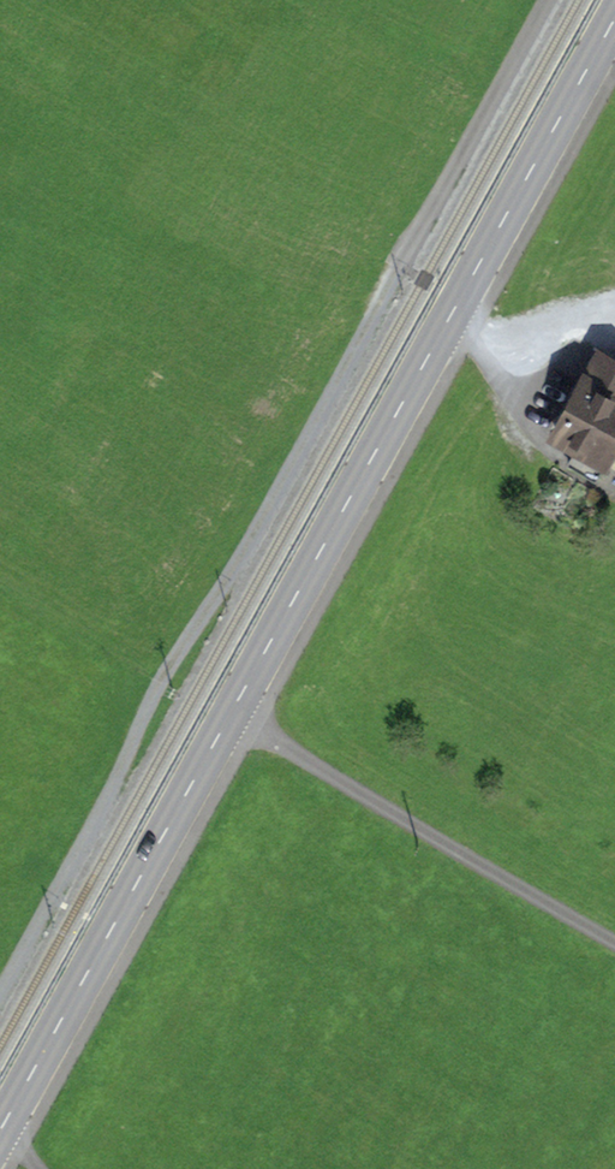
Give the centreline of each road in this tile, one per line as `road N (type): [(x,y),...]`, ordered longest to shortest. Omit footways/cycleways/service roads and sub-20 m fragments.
road 1 (secondary): [(0,1129),(614,18)]
road 2 (track): [(398,266),(236,568),(155,692),(0,990)]
road 3 (track): [(231,713),(614,942)]

